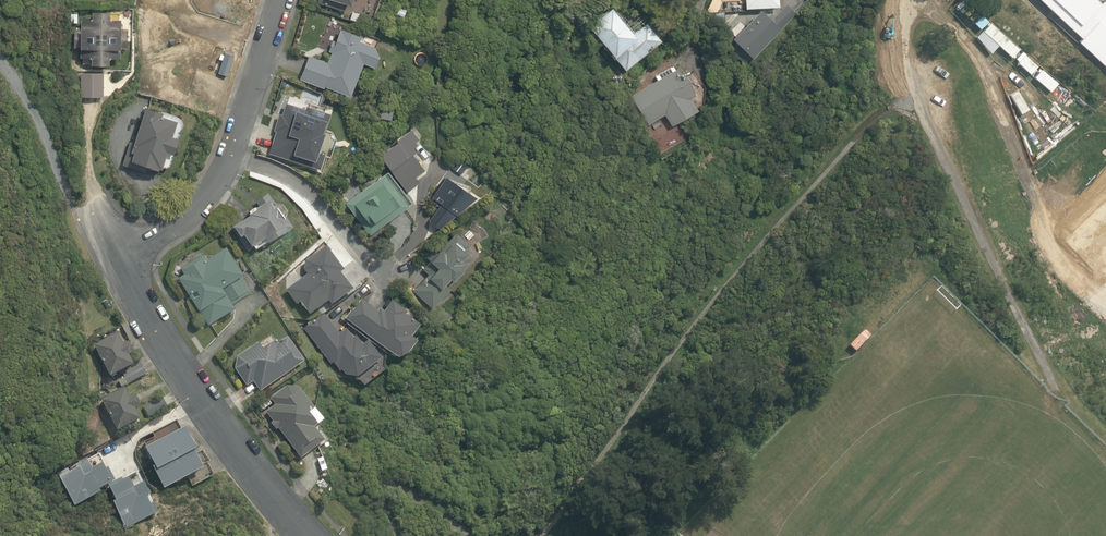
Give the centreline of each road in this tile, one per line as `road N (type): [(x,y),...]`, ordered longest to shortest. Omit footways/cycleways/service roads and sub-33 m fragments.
road 1 (track): [(906,0),(910,86),(1051,394)]
road 2 (residential): [(118,256),(188,381),(308,535)]
road 3 (residential): [(234,151),(289,176),(389,277)]
road 4 (residential): [(234,151),(209,197),(182,224),(118,256)]
road 5 (residential): [(282,0),(234,151)]

